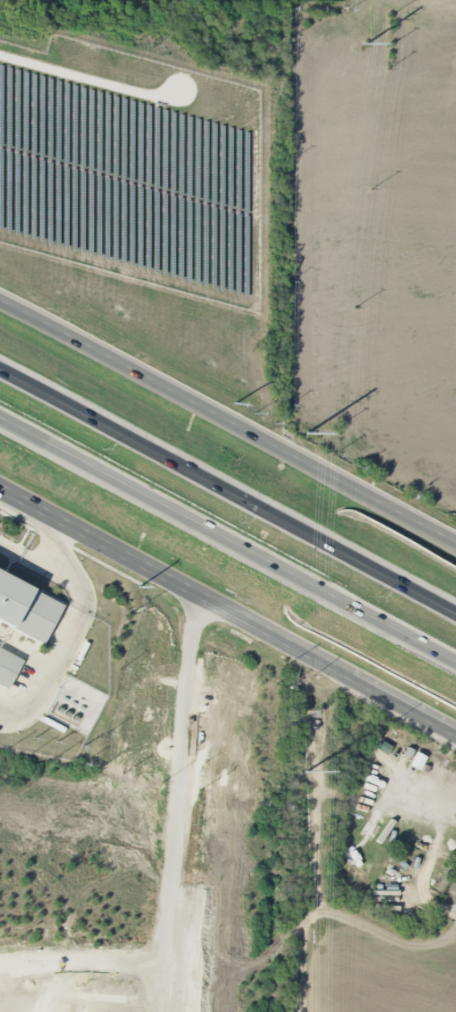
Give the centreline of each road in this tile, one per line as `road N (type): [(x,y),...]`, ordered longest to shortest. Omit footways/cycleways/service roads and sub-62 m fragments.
road 1 (motorway): [(455,613),(0,368)]
road 2 (motorway): [(0,420),(455,662)]
road 3 (secondary): [(0,490),(455,731)]
road 4 (secondary): [(455,543),(0,302)]
road 5 (track): [(178,814),(0,806)]

